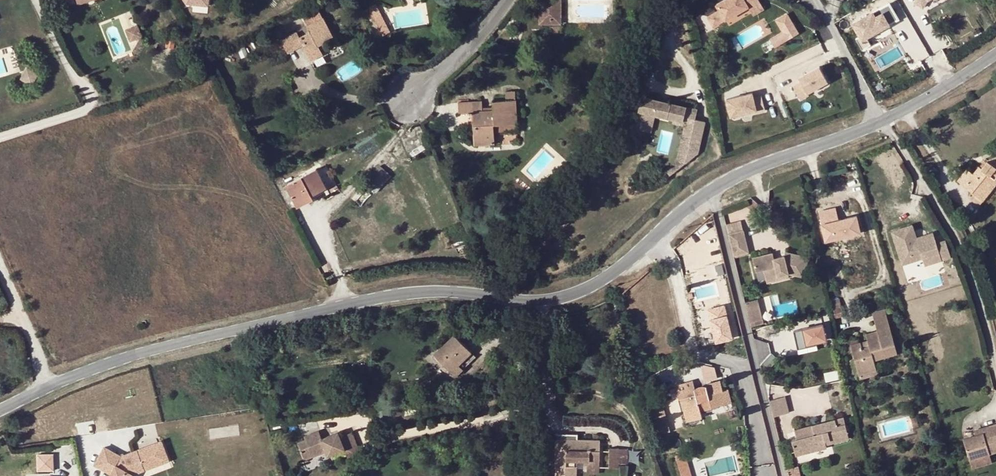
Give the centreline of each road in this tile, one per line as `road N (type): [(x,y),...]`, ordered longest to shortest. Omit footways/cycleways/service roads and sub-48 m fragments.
road 1 (tertiary): [(496,299),(450,292),(351,302),(125,358),(50,386)]
road 2 (residential): [(780,475),(708,189)]
road 3 (residential): [(995,366),(968,264),(883,123)]
road 4 (tertiary): [(498,299),(562,296),(601,281),(708,189)]
road 5 (tertiary): [(708,189),(883,123)]
road 6 (residential): [(498,299),(517,422),(507,475)]
road 7 (residential): [(815,0),(883,123)]
road 8 (residential): [(409,100),(502,0)]
road 9 (tertiary): [(883,123),(995,49)]
road 10 (residential): [(0,265),(50,386)]

